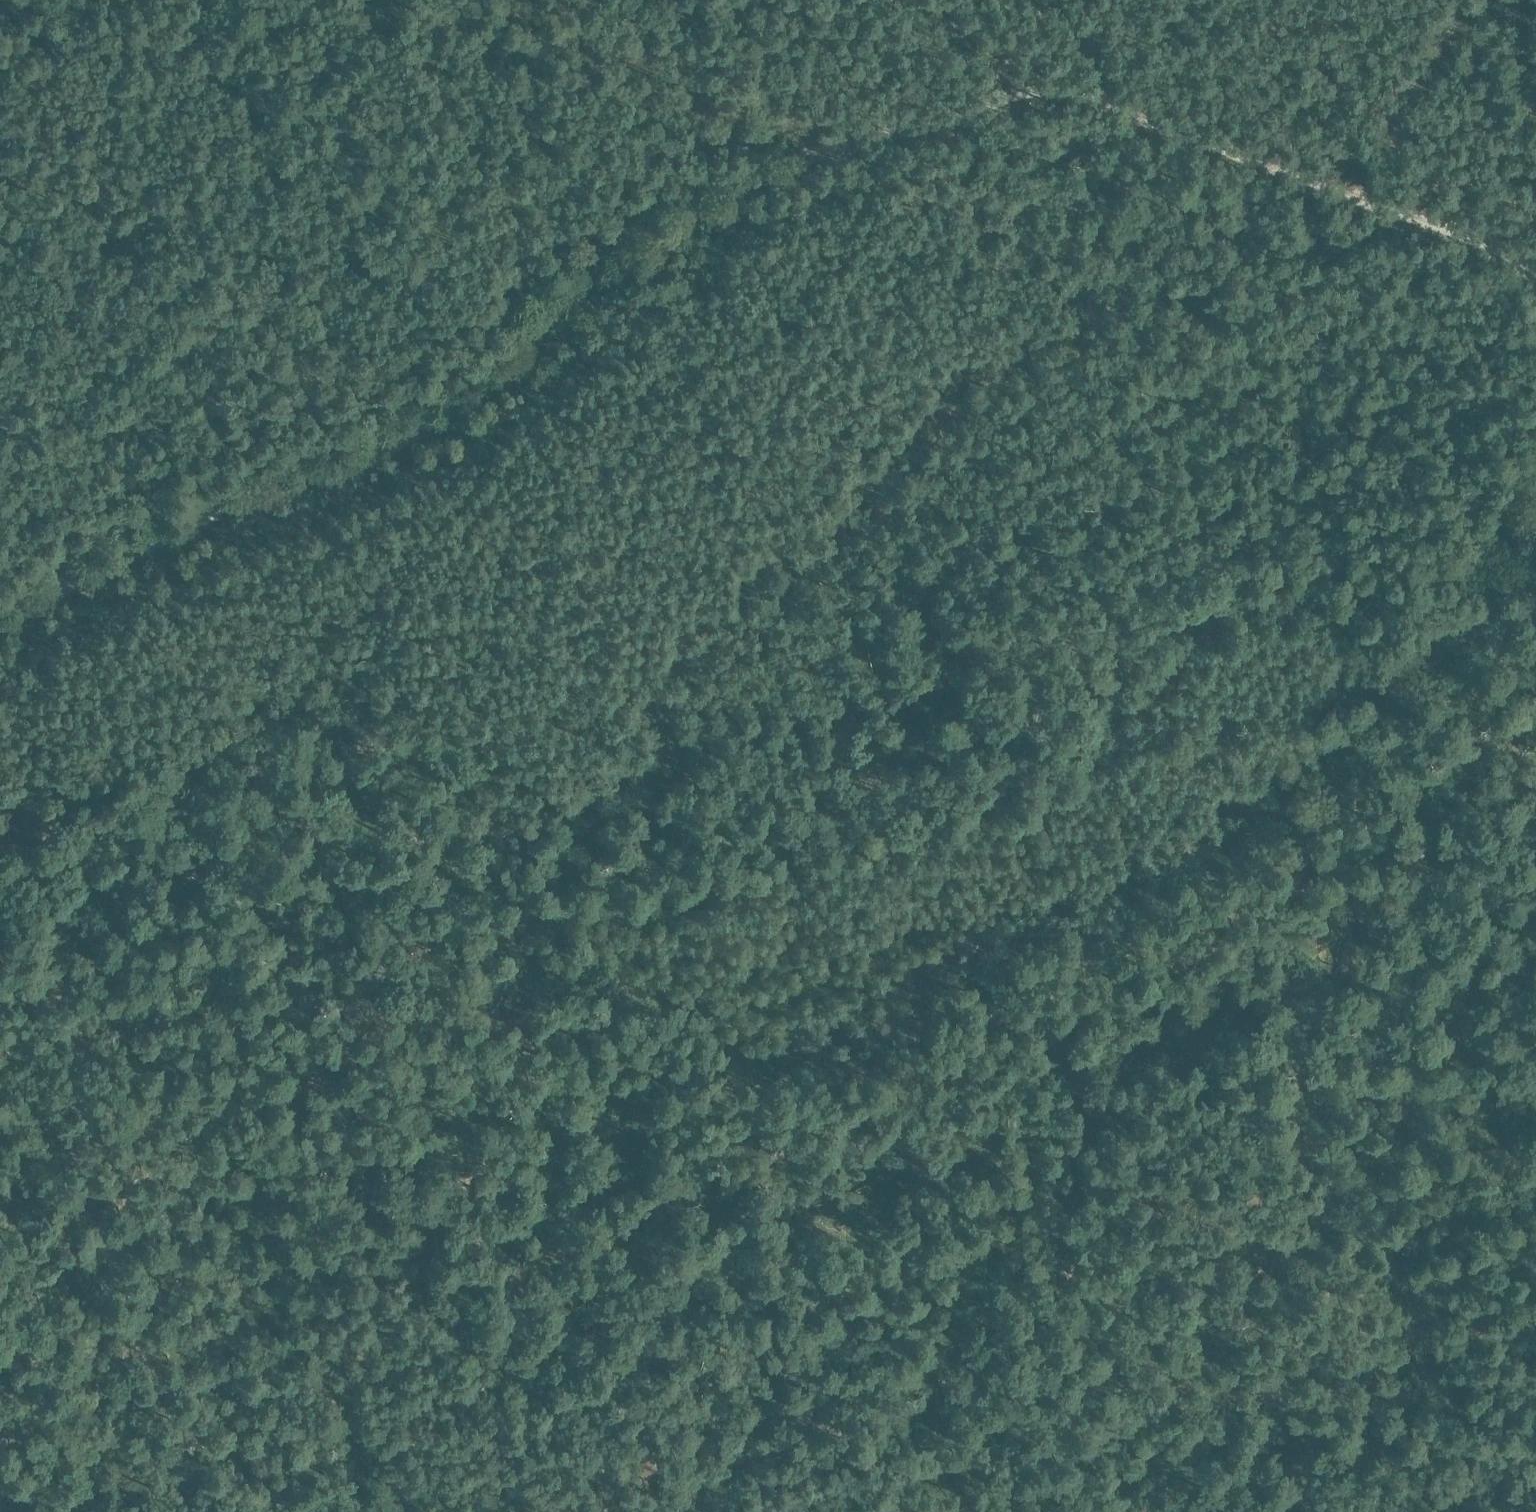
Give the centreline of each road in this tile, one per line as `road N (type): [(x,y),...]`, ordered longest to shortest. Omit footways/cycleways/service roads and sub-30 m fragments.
road 1 (track): [(0,622),(181,523),(409,435),(545,331),(621,259),(709,198),(1024,78)]
road 2 (track): [(914,0),(1024,78)]

